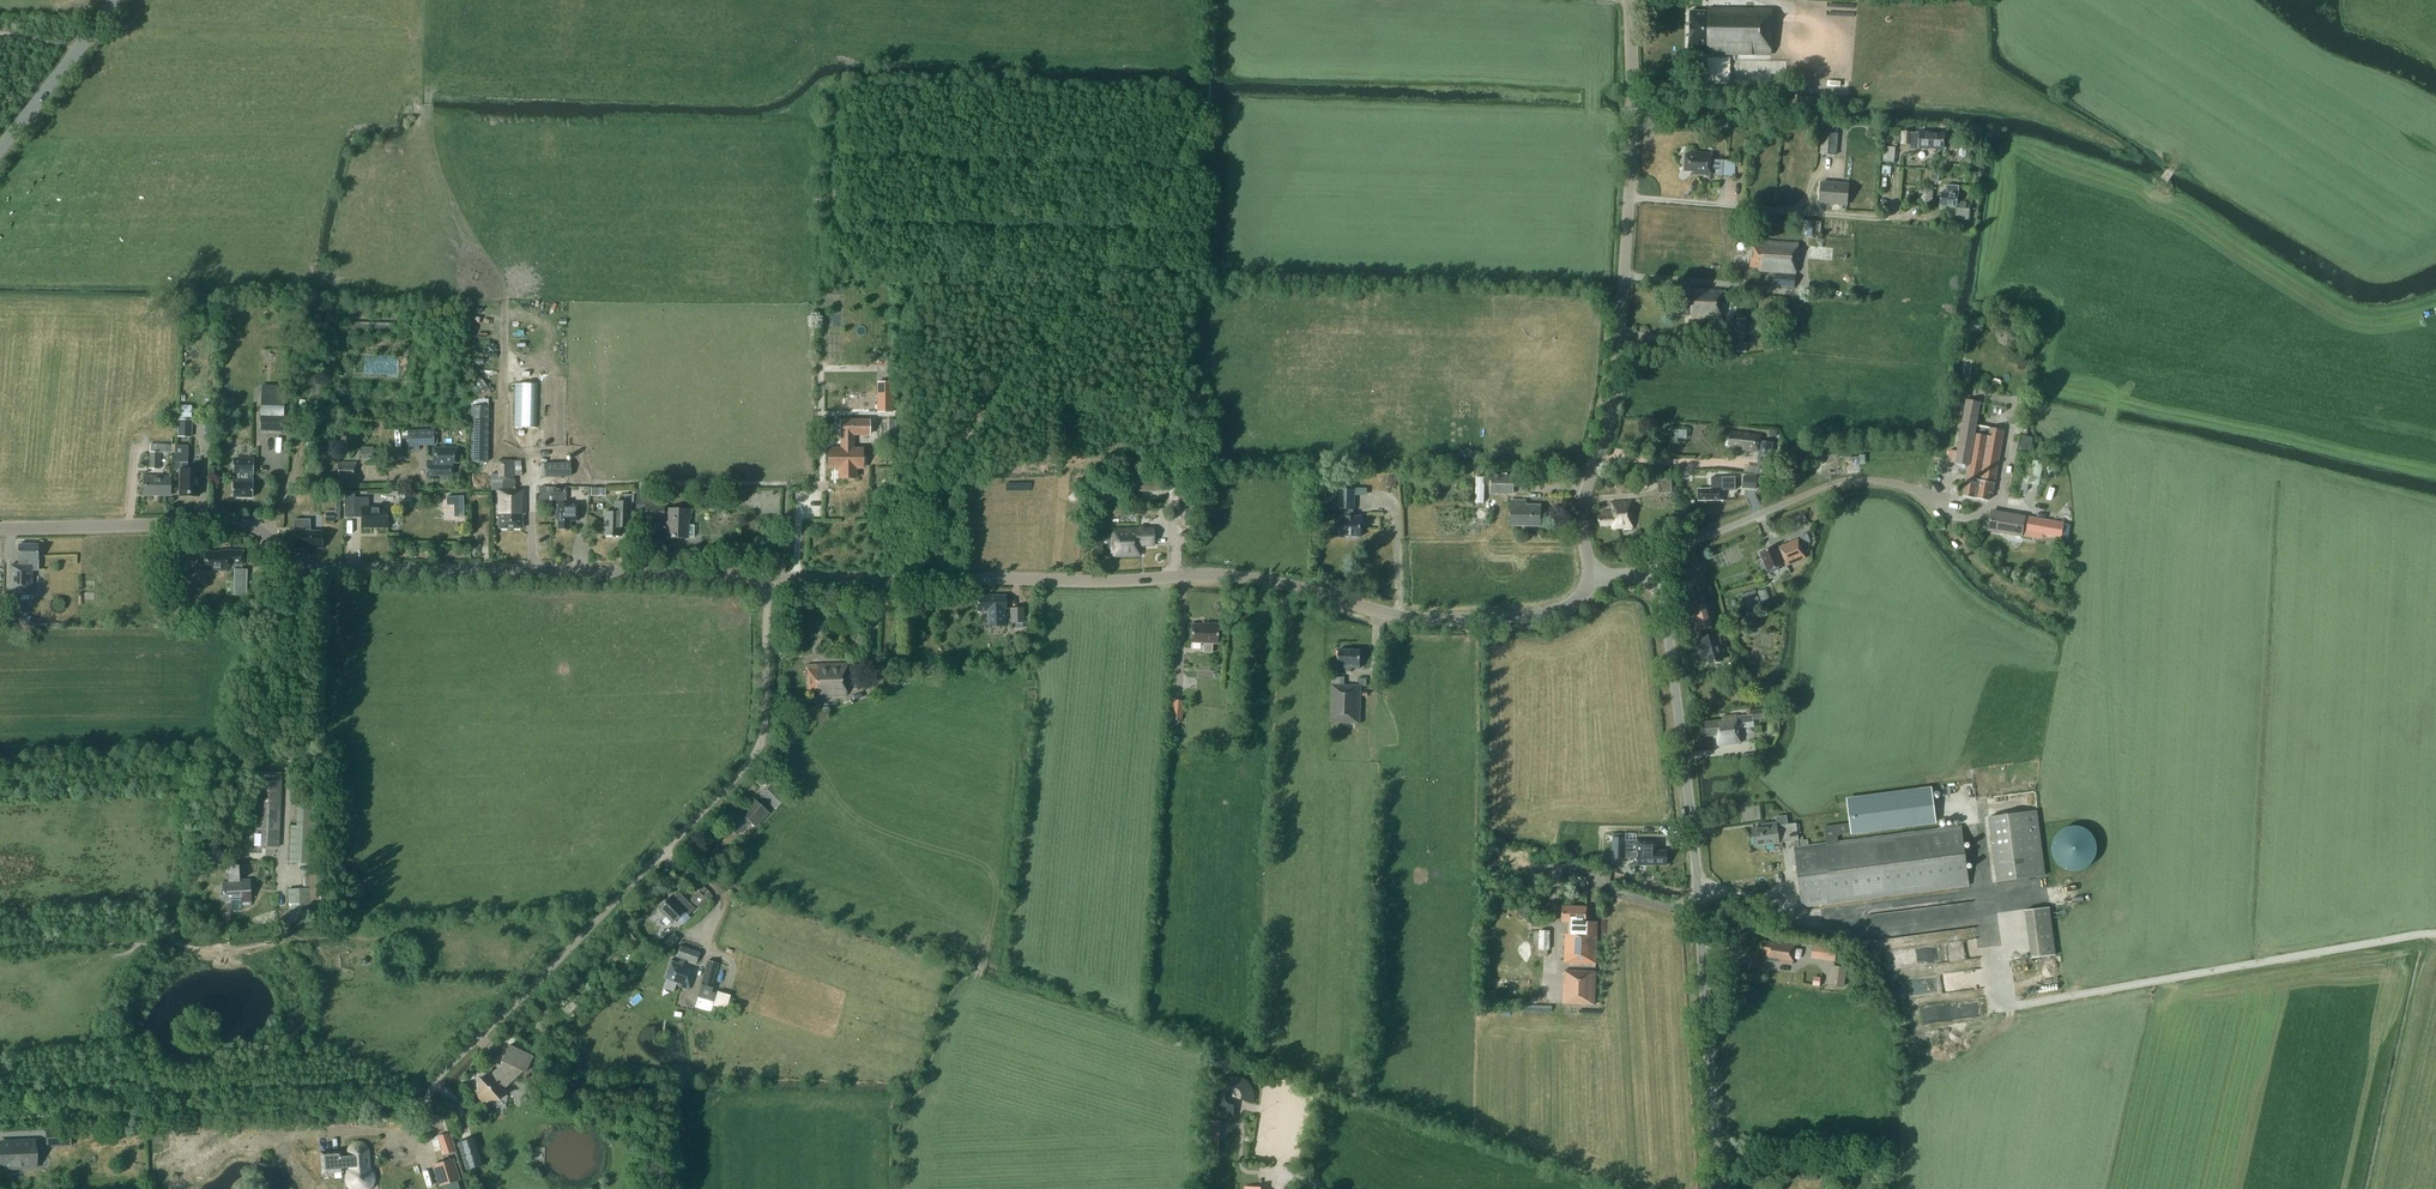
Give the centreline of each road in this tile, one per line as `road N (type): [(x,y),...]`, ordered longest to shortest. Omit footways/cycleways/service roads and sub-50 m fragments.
road 1 (tertiary): [(1591,582),(1558,610),(1447,620),(1229,575),(767,577)]
road 2 (unclassified): [(1717,1188),(1698,883),(1666,606),(1659,589),(1640,577),(1591,582)]
road 3 (unclassified): [(424,1106),(437,1079),(747,768),(763,741),(767,577)]
road 4 (tertiary): [(1591,582),(1583,506),(1616,381),(1633,115),(1631,0)]
road 5 (tertiary): [(767,577),(344,570),(294,560)]
road 6 (tertiary): [(294,560),(258,528),(234,522),(0,527)]
road 7 (track): [(1629,197),(1876,218)]
road 8 (unclassified): [(291,758),(294,560)]
road 9 (tertiary): [(0,145),(112,0)]

